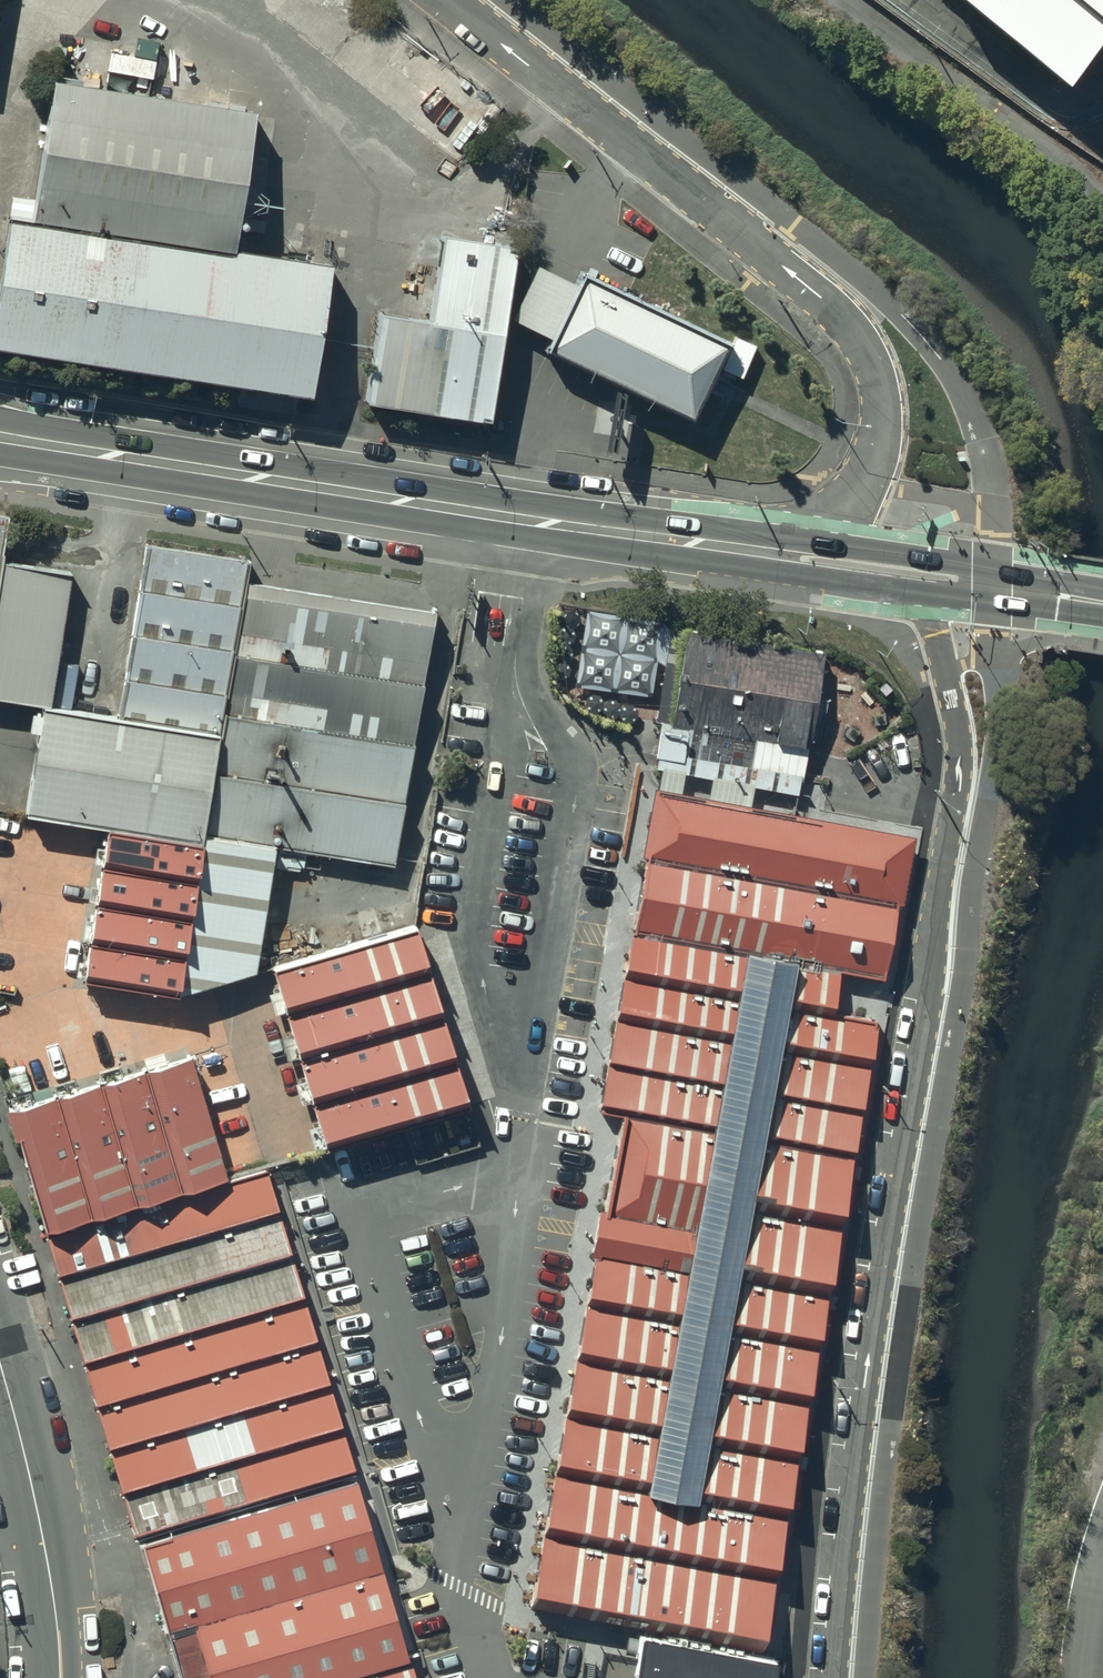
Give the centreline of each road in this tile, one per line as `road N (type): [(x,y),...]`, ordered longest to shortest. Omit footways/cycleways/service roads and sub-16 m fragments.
road 1 (unclassified): [(835,1677),(869,1355),(930,1002),(958,774),(958,716),(936,633),(909,577)]
road 2 (unclassified): [(762,552),(844,515),(858,496),(885,407),(869,352),(821,297),(451,0)]
road 3 (primary): [(0,439),(762,552)]
road 4 (unclassified): [(843,0),(1024,126),(1102,197)]
road 5 (tertiary): [(61,1677),(52,1578),(0,1363)]
road 6 (primary): [(909,577),(1102,605)]
road 7 (primary): [(762,552),(909,577)]

